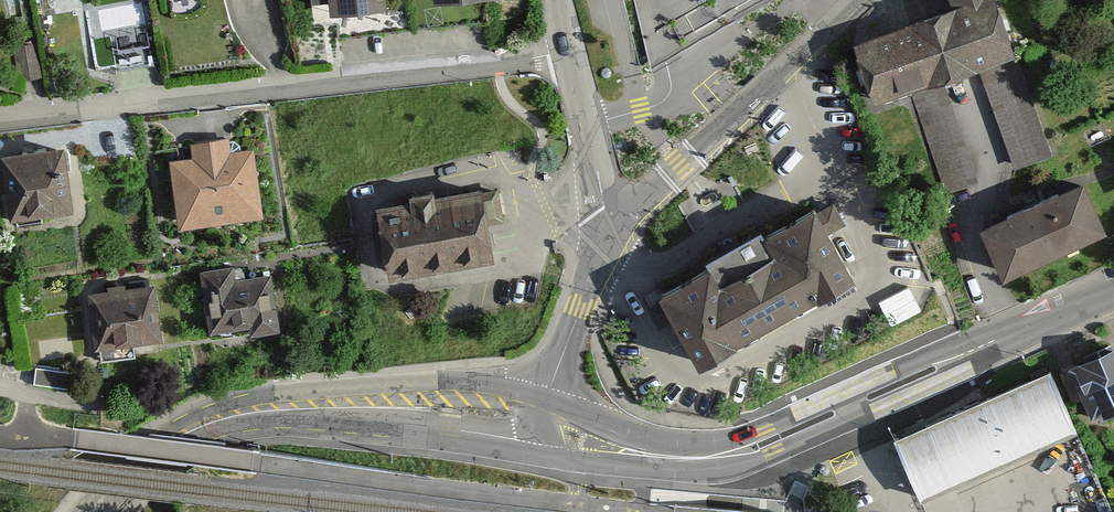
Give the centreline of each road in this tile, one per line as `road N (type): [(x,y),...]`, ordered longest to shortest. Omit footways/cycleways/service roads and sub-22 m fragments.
road 1 (tertiary): [(1113,291),(771,442),(674,457),(536,429)]
road 2 (residential): [(570,53),(0,119)]
road 3 (tertiary): [(536,429),(448,416),(250,409),(167,444),(95,511)]
road 4 (residential): [(621,224),(864,0)]
road 5 (residential): [(536,429),(621,224)]
road 6 (residential): [(621,224),(570,53)]

